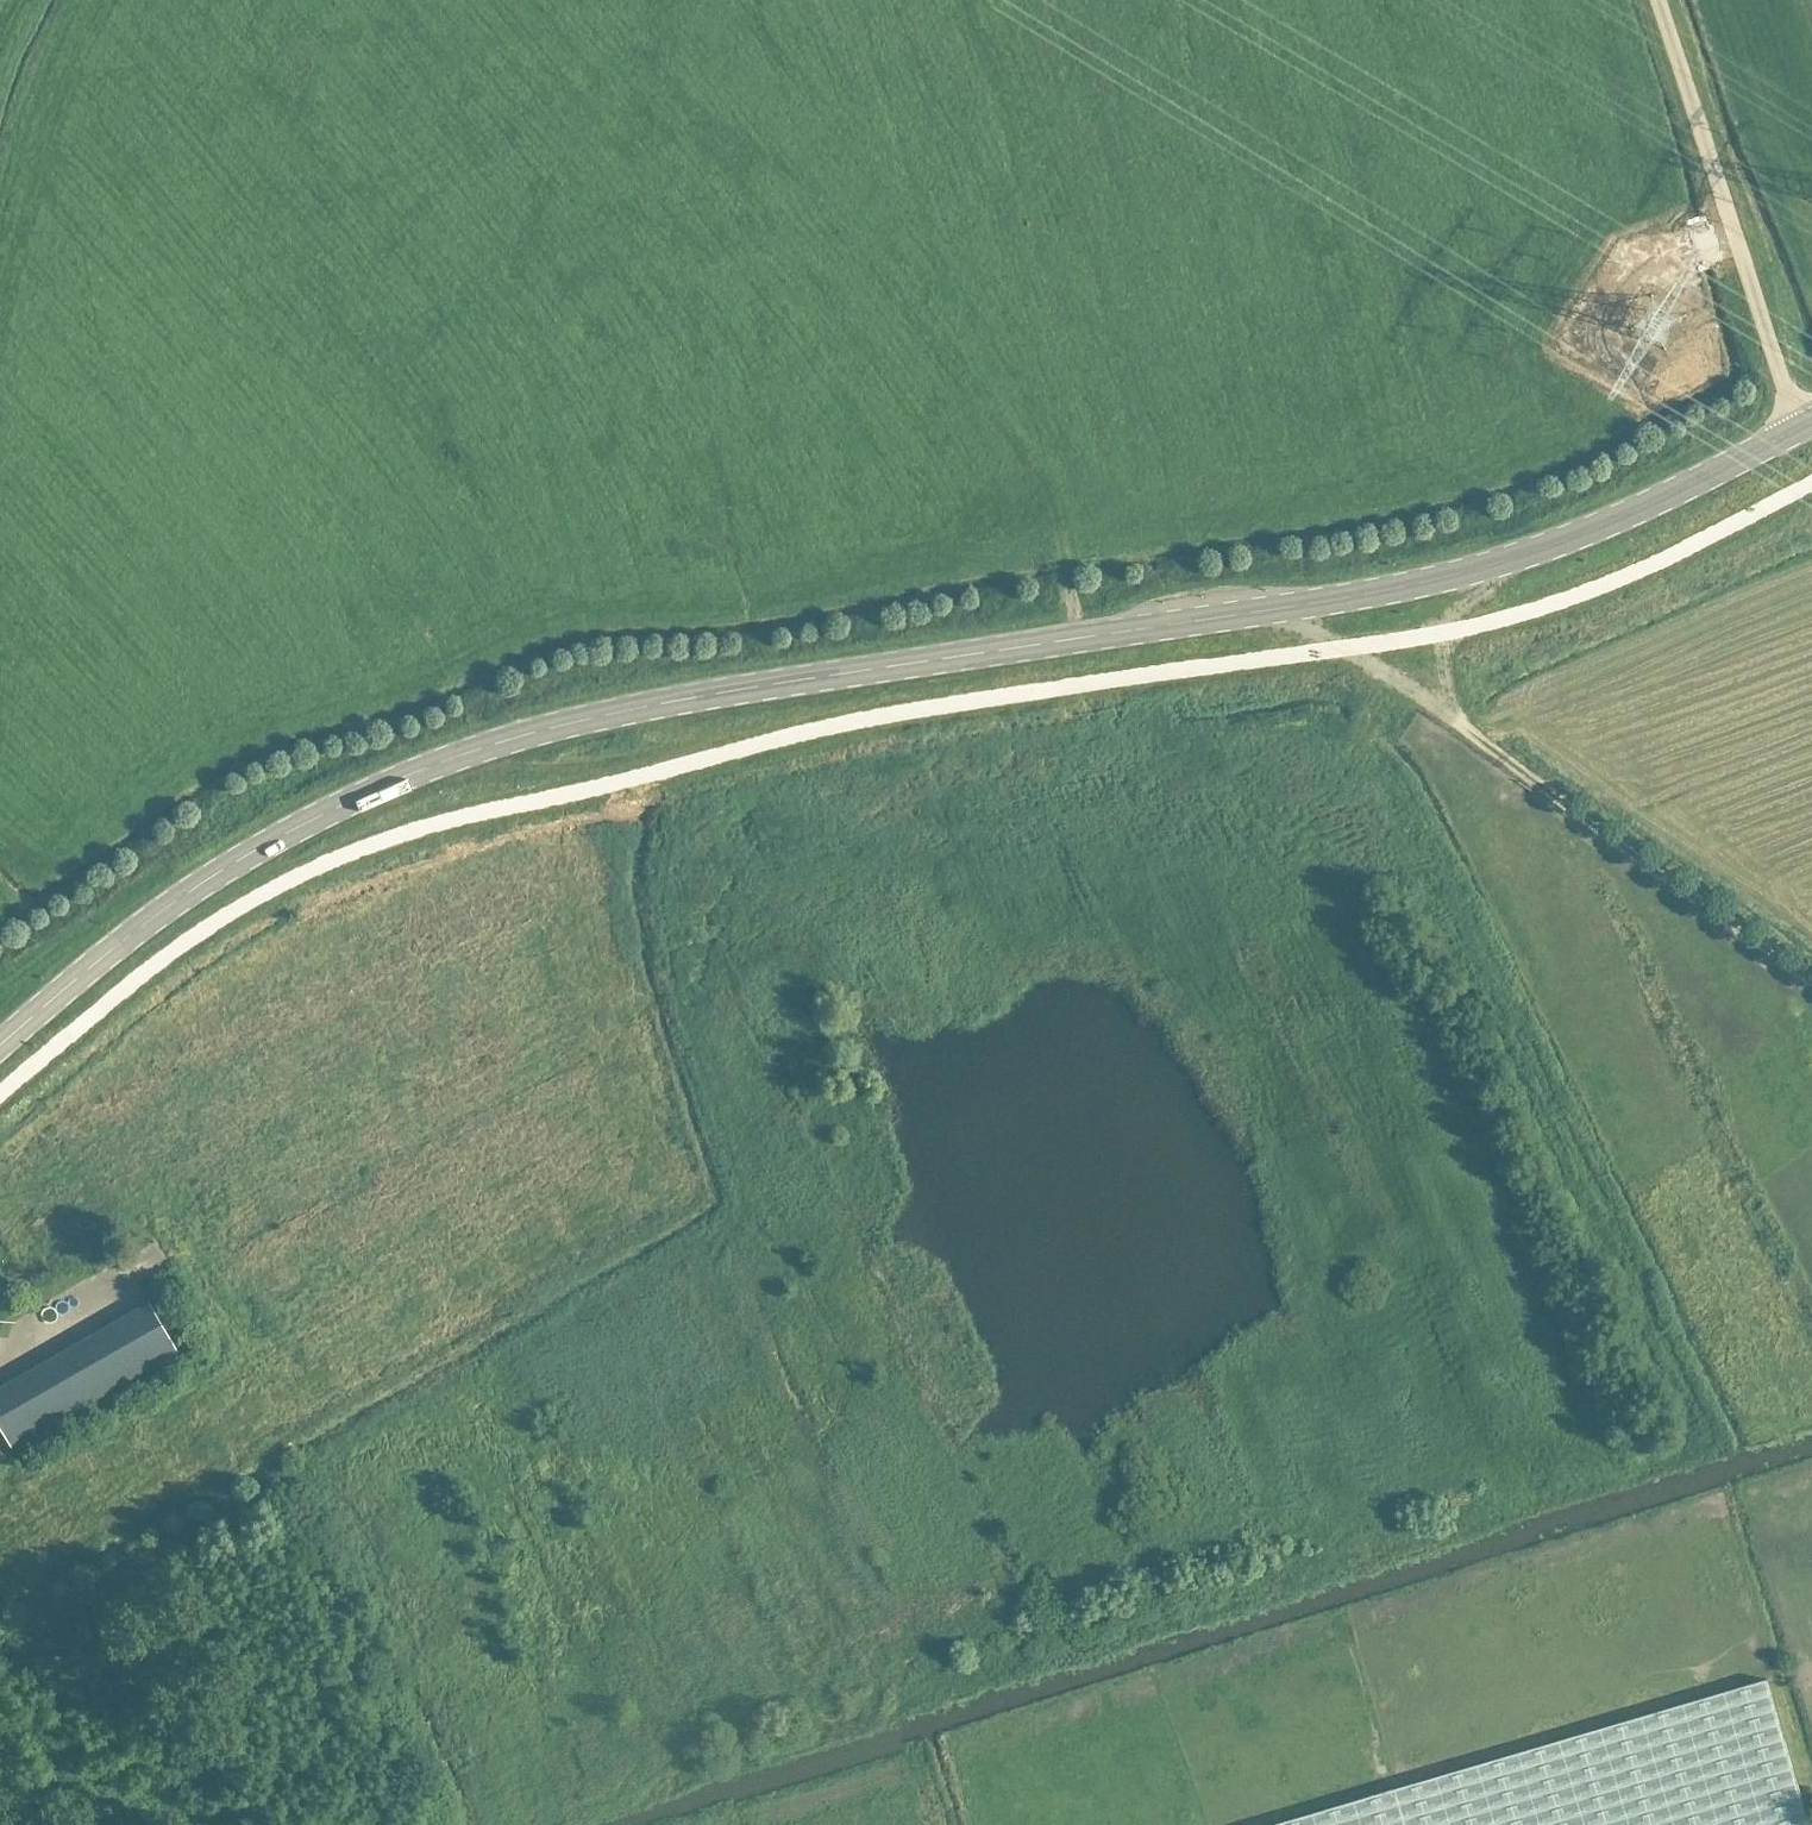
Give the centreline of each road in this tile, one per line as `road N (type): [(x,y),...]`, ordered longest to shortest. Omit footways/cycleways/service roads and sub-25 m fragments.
road 1 (secondary): [(0,1042),(220,868),(451,755),(670,699),(1452,574),(1600,522),(1794,426)]
road 2 (unclassified): [(1794,426),(1656,0)]

